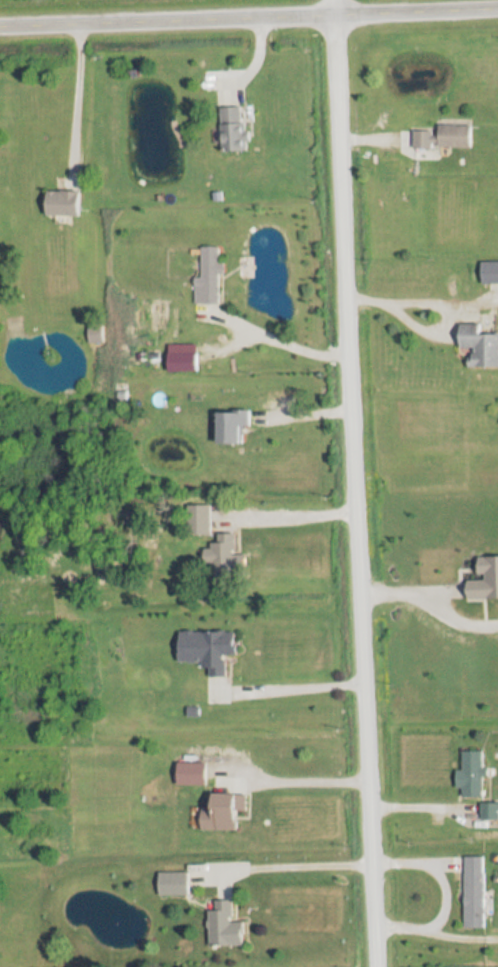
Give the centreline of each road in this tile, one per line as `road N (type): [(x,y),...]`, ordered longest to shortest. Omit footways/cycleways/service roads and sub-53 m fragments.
road 1 (residential): [(374,966),(332,0)]
road 2 (residential): [(0,28),(497,8)]

